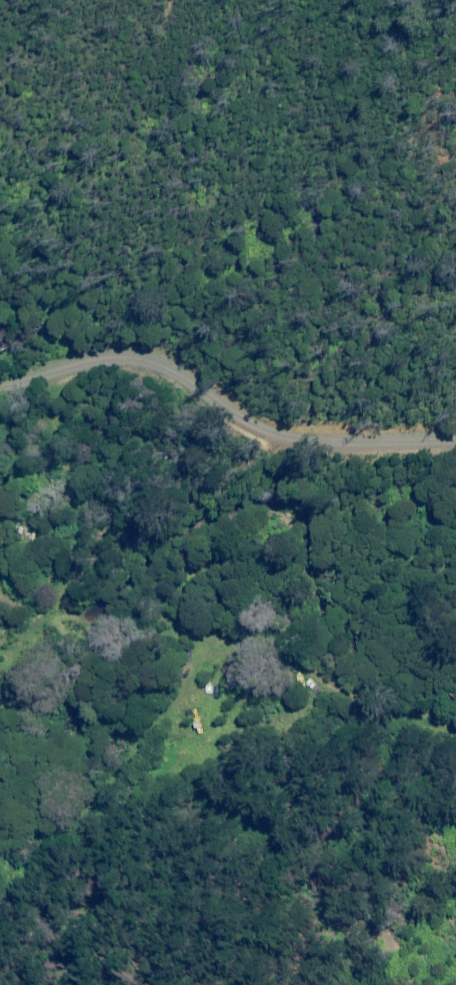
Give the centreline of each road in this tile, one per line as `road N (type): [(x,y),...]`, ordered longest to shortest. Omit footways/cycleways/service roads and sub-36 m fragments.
road 1 (track): [(455,732),(342,685),(322,685),(316,701),(264,727),(223,724),(175,702),(114,816),(51,855),(0,837)]
road 2 (track): [(46,364),(60,427),(91,477),(91,504),(60,609),(76,626),(162,612),(188,617),(200,626),(203,657),(175,702)]
road 3 (residential): [(0,376),(104,348),(136,349),(158,353),(266,430),(291,437),(455,435)]

